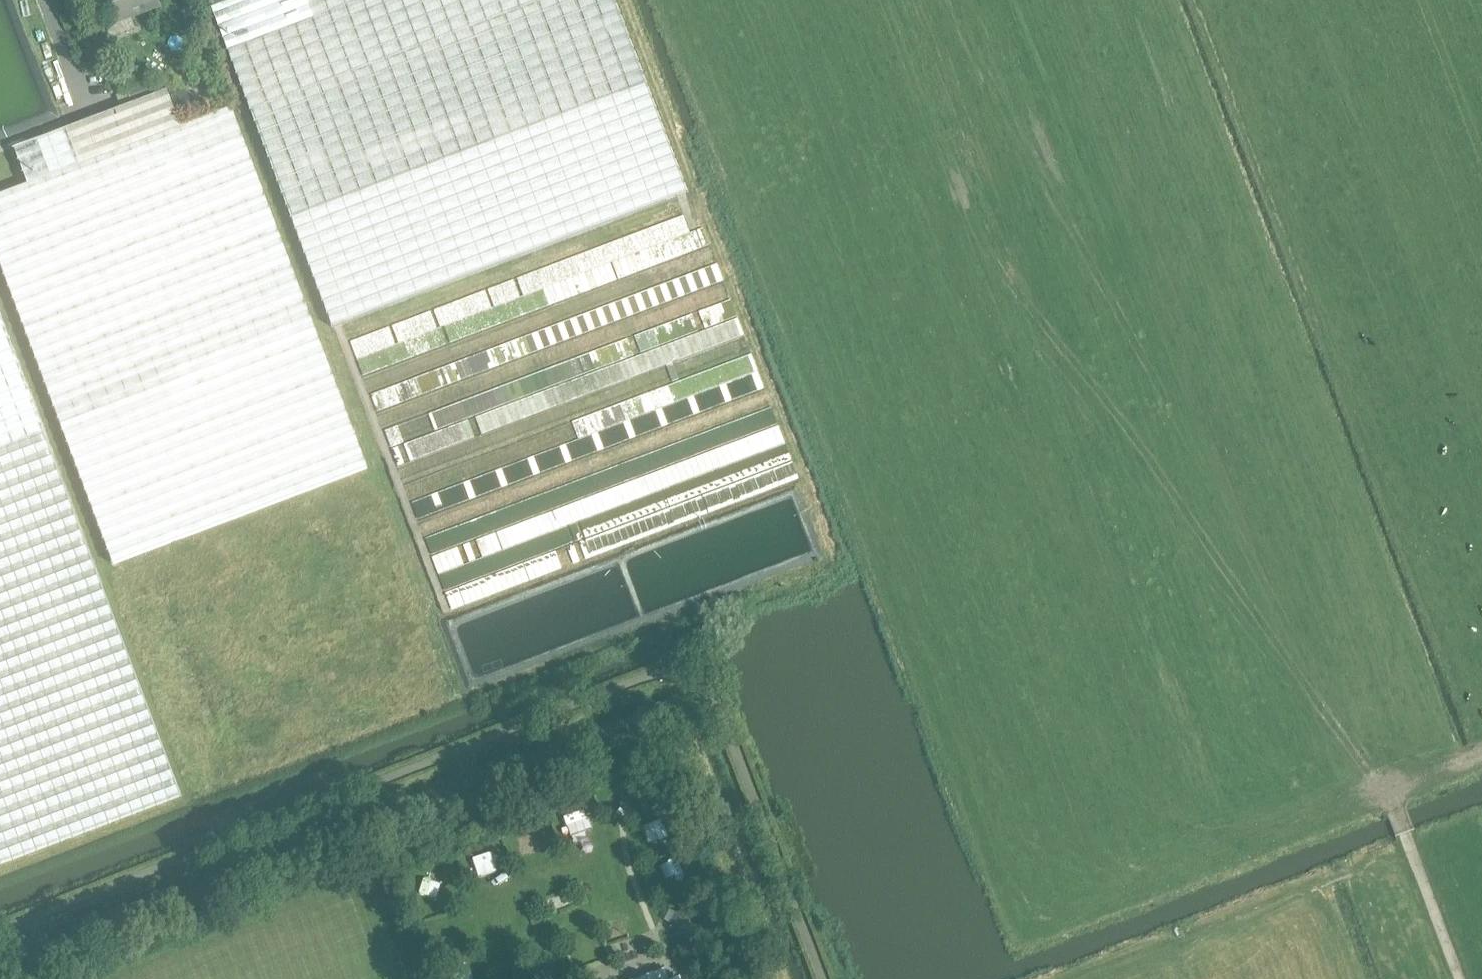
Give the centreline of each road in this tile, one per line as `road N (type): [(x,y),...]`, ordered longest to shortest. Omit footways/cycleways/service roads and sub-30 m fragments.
road 1 (track): [(1456,978),(1405,847)]

